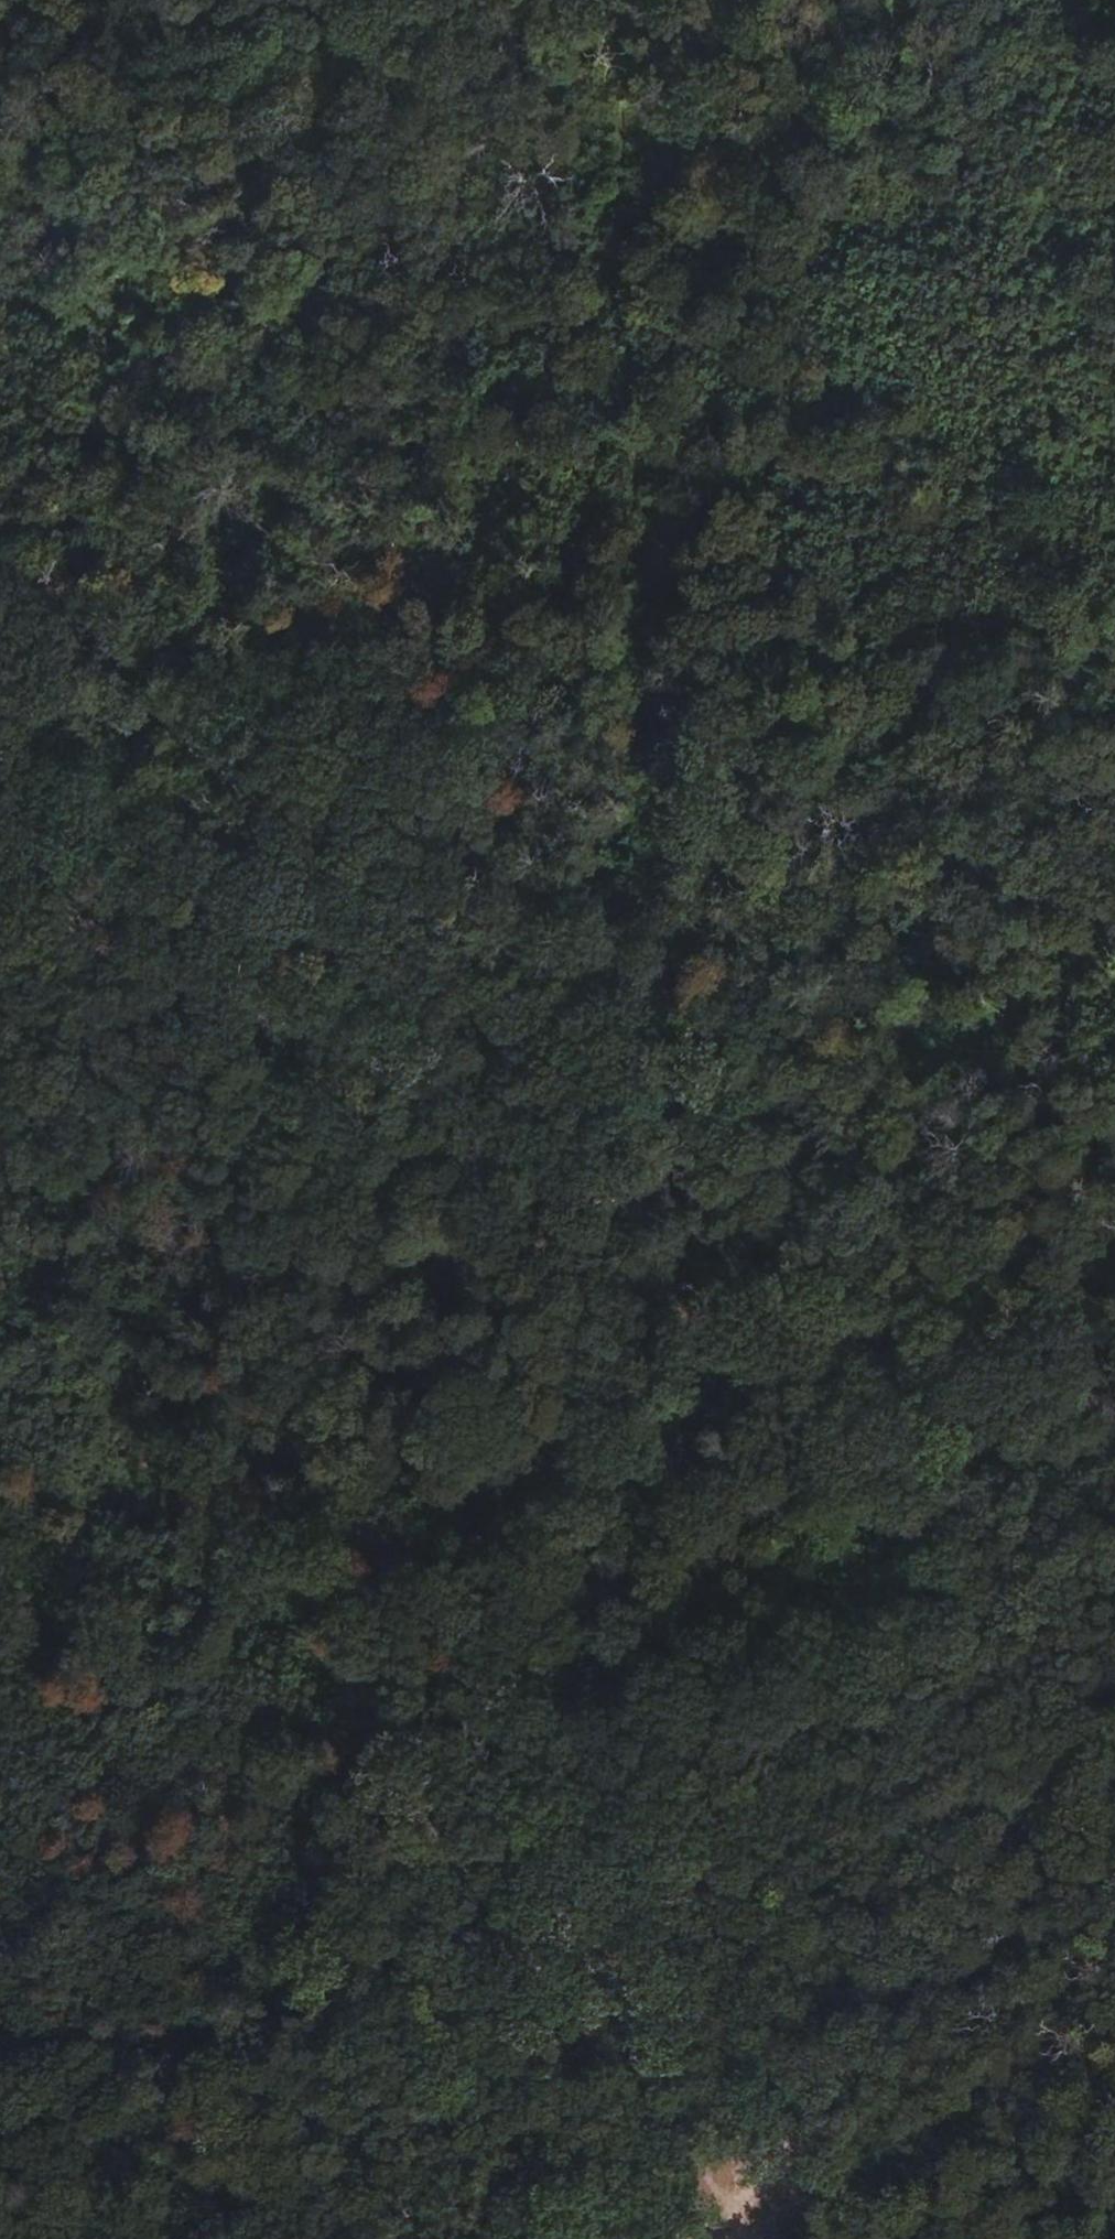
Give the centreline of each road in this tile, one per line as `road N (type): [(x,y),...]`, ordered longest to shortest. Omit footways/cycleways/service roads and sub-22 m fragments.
road 1 (track): [(727,2203),(629,0)]
road 2 (track): [(610,2238),(1114,2092)]

